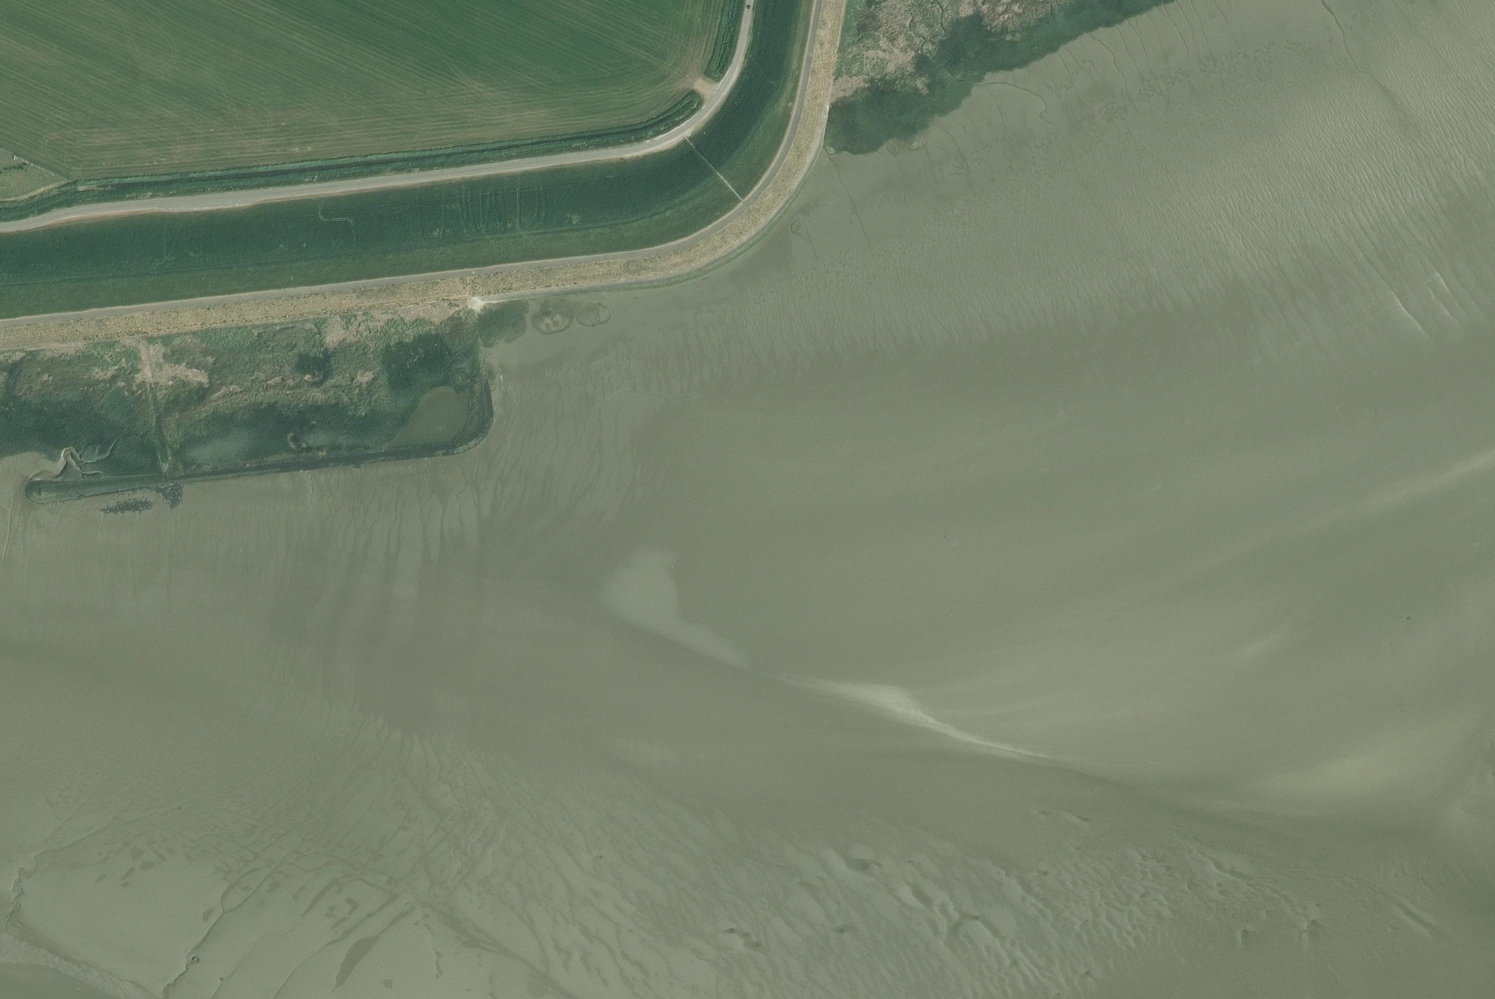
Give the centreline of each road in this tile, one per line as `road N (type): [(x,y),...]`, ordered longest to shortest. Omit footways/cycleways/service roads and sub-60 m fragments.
road 1 (unclassified): [(0,228),(75,211),(653,145),(692,125),(721,93),(751,0)]

